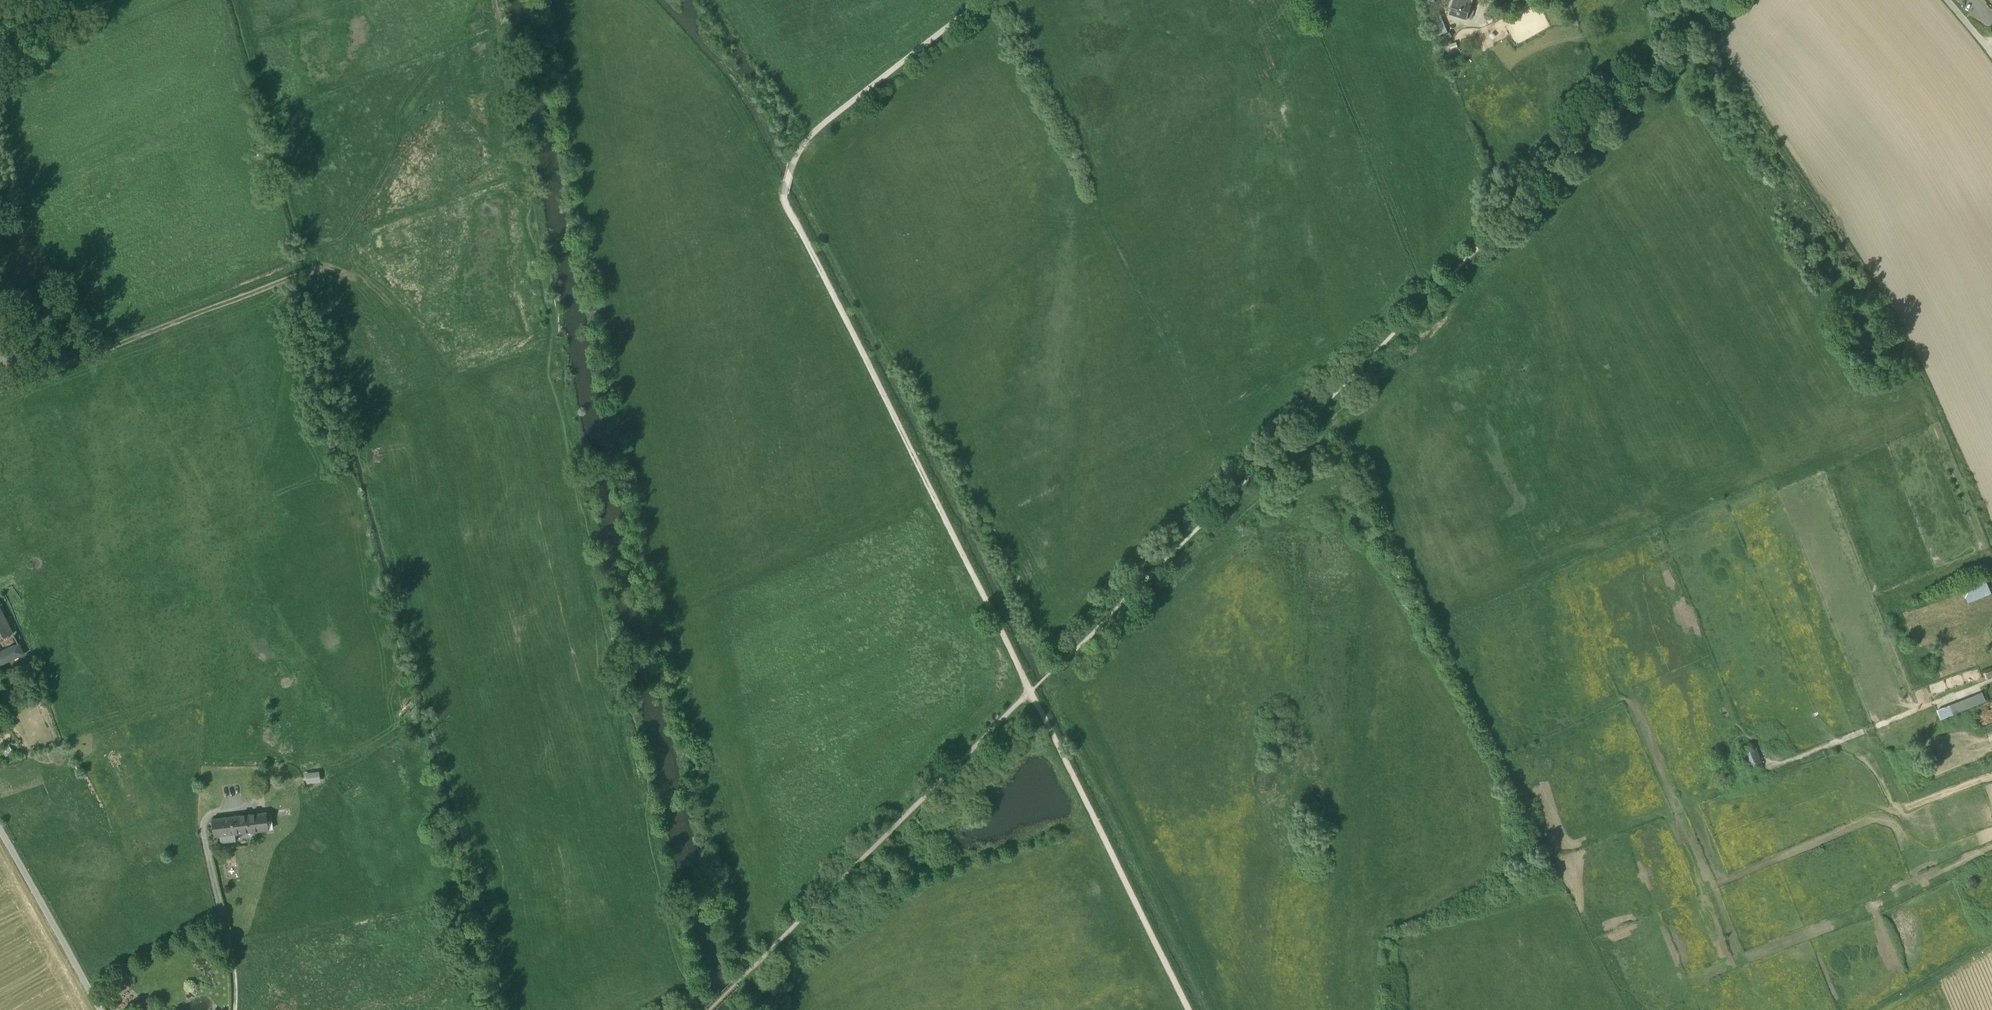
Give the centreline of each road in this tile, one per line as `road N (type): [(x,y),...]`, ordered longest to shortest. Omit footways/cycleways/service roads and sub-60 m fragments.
road 1 (track): [(1031,692),(783,187),(796,151),(983,0)]
road 2 (track): [(1192,1009),(1031,692)]
road 3 (unclassified): [(101,1009),(0,825)]

